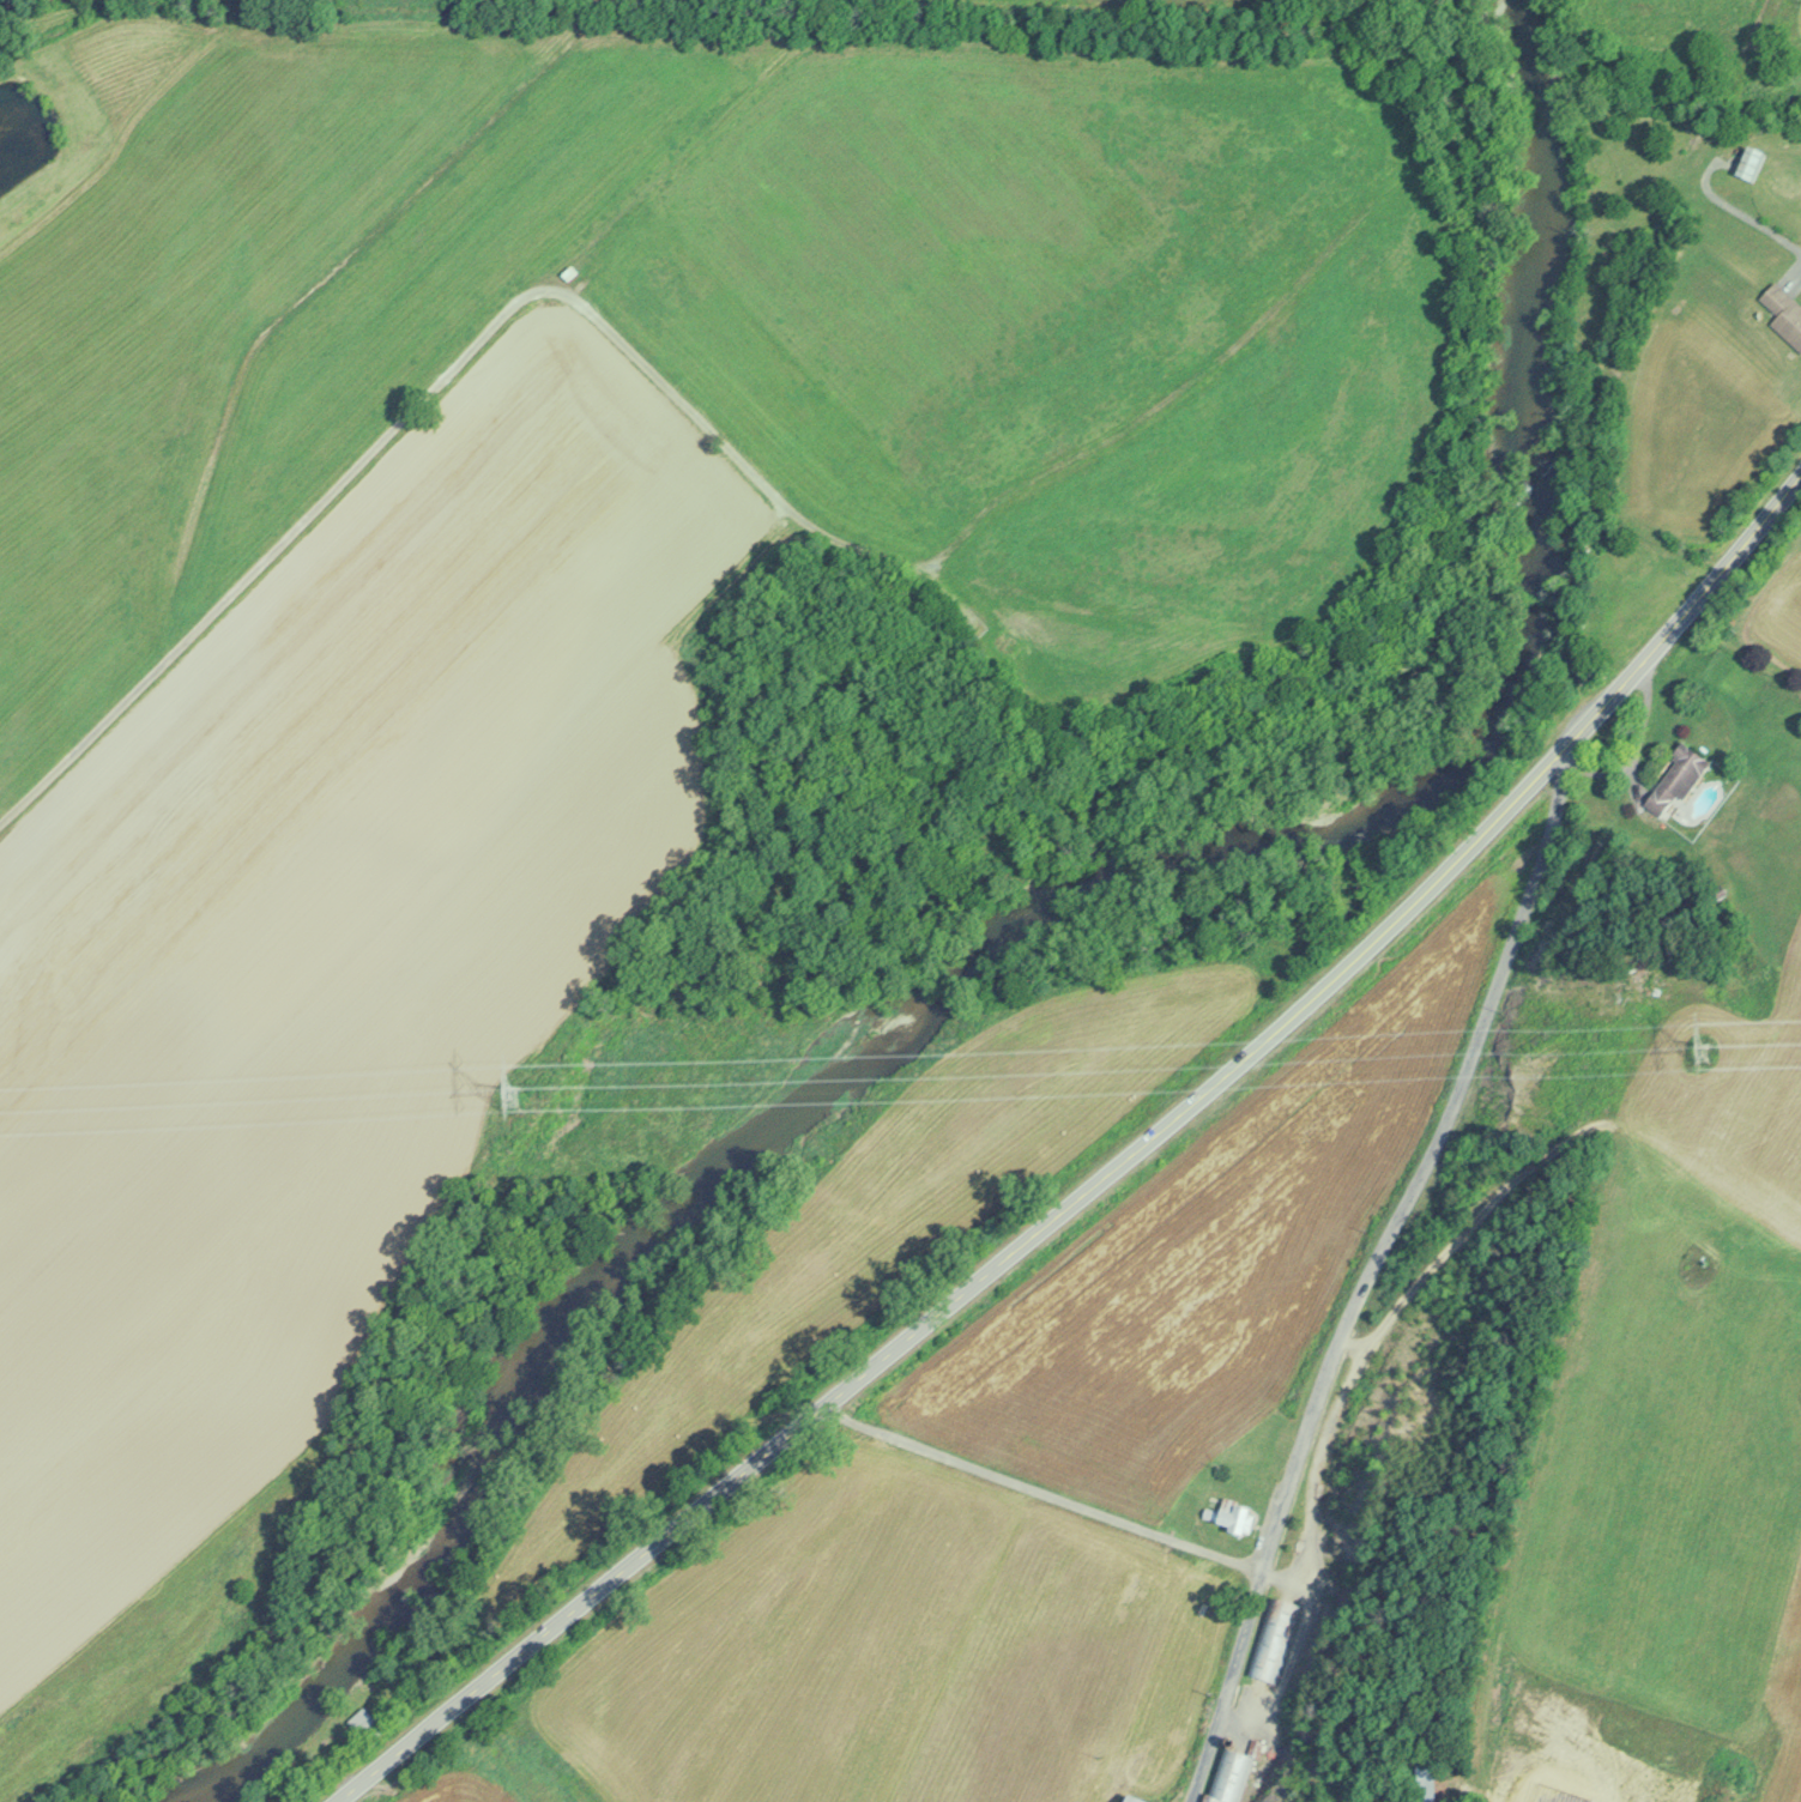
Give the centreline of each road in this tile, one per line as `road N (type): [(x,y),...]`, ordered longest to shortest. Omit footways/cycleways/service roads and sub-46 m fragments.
road 1 (track): [(0,818),(183,641),(500,310),(532,290),(558,290),(584,303),(792,514),(857,551),(917,564),(942,555),(1005,488),(1135,419),(1295,284)]
road 2 (primary): [(1238,1062),(332,1801)]
road 3 (residential): [(1561,749),(1564,768),(1530,900),(1471,1050),(1358,1290),(1163,1801)]
road 4 (primary): [(1238,1062),(1561,749),(1800,469)]
road 5 (residential): [(1259,1566),(821,1403)]

